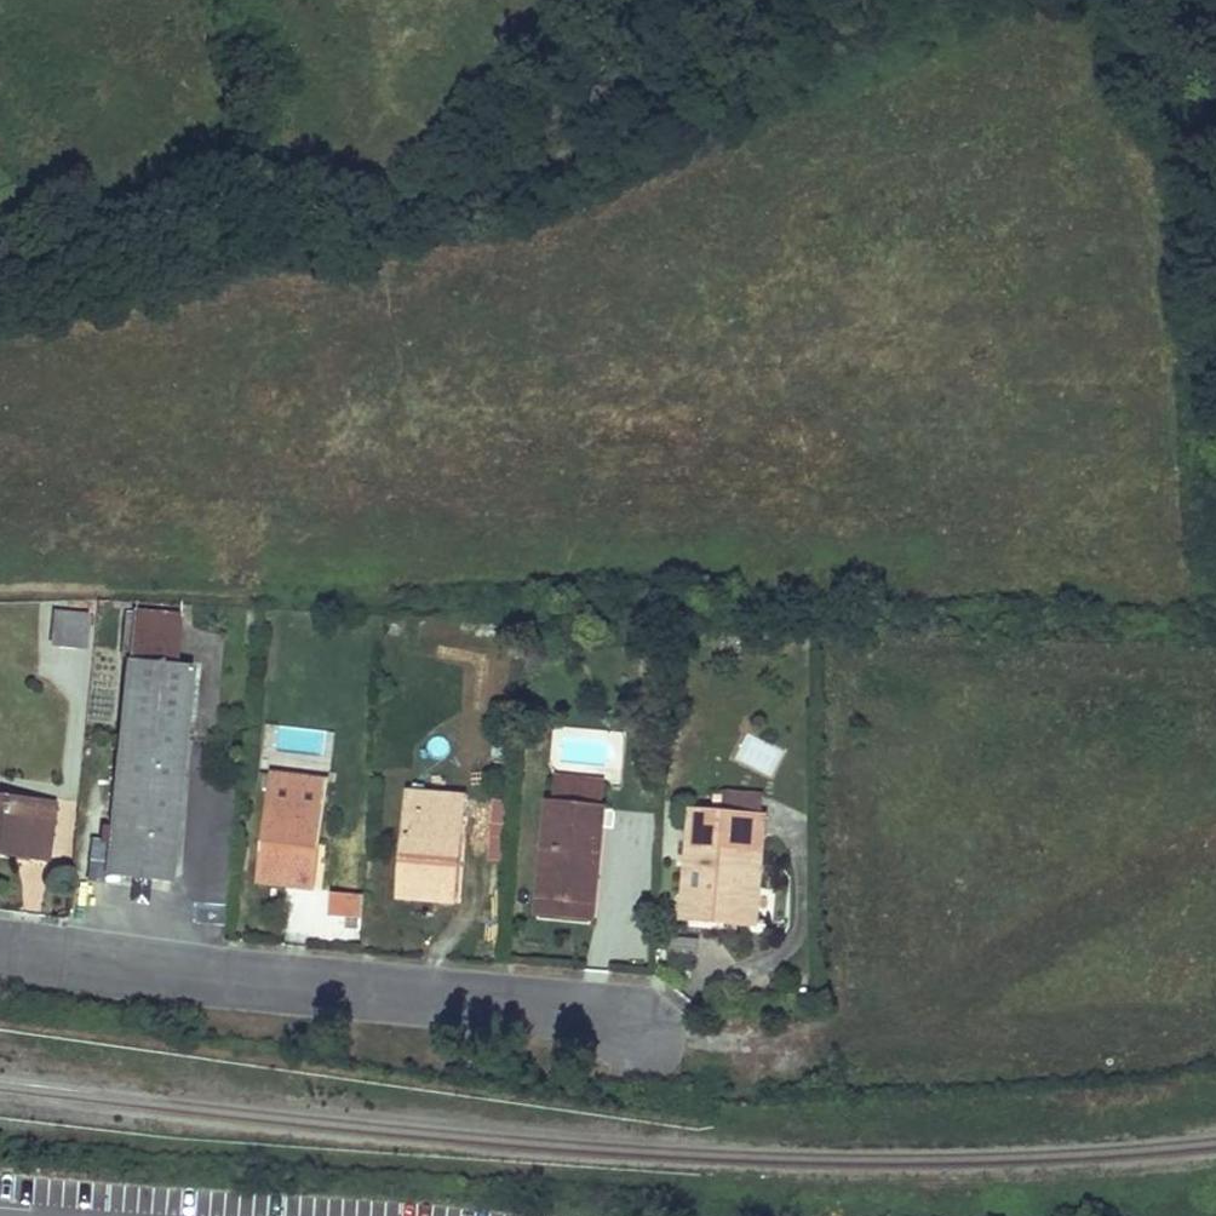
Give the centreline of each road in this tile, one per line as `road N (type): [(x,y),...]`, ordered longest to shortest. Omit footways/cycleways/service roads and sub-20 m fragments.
road 1 (residential): [(0,961),(622,1016)]

